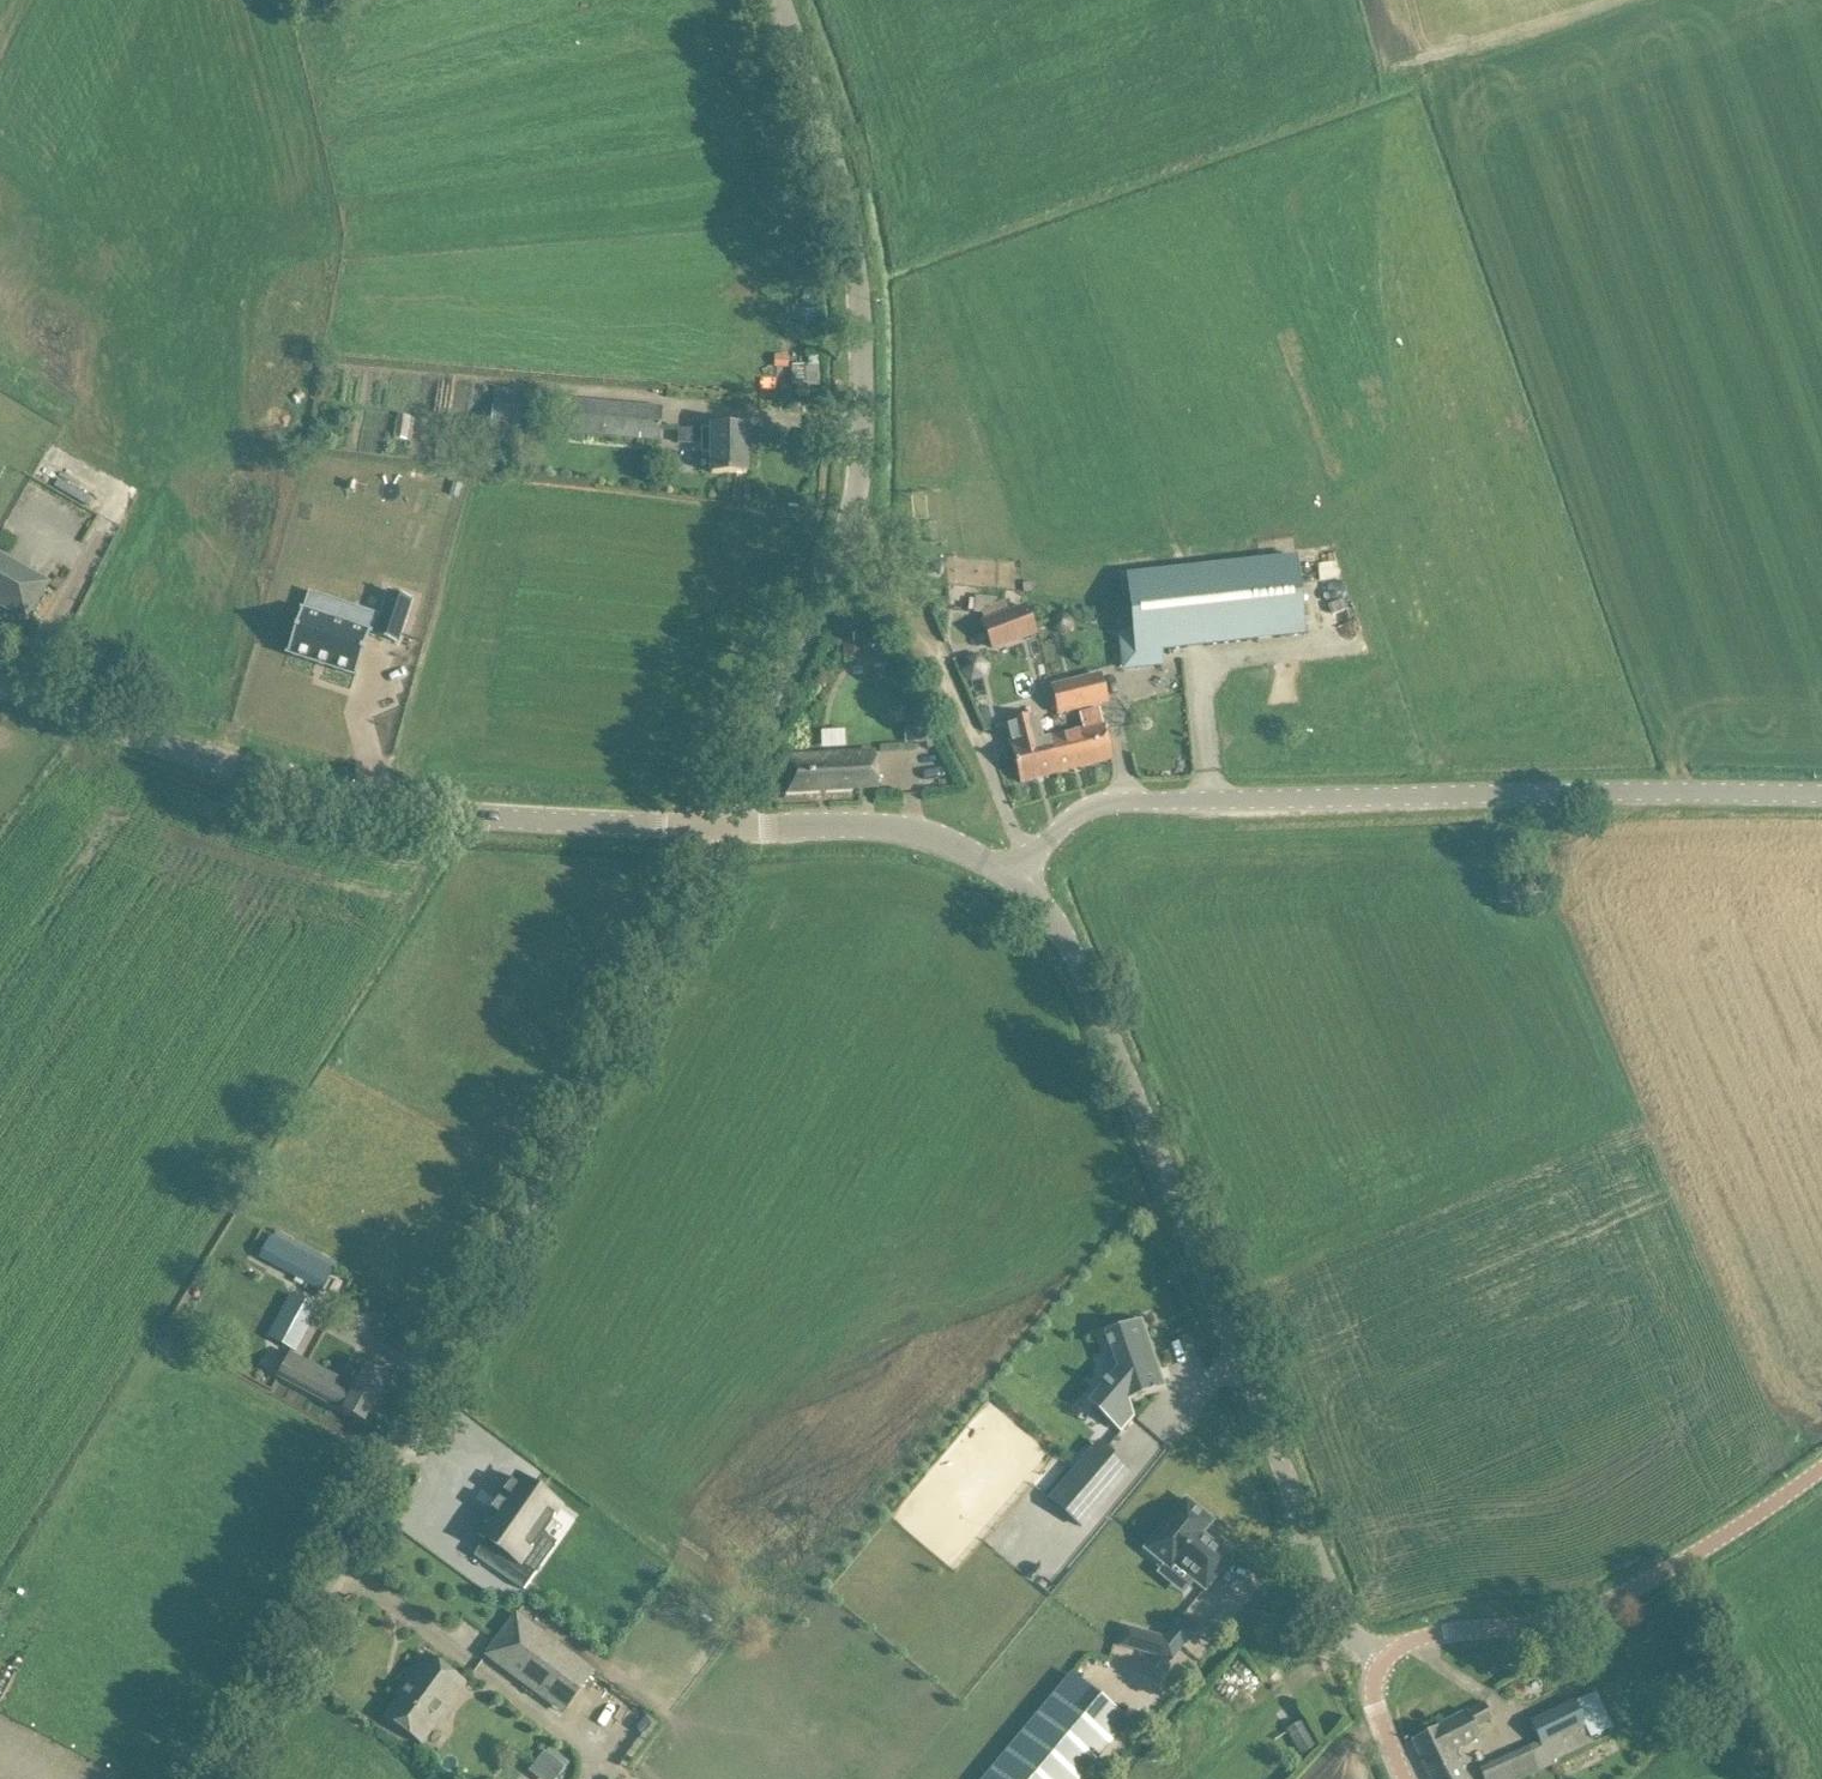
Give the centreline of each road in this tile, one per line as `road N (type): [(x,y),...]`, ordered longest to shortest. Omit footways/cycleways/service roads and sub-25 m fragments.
road 1 (unclassified): [(241,1778),(551,1196),(682,935),(724,826)]
road 2 (unclassified): [(1382,1661),(1359,1629),(1051,907),(1021,883)]
road 3 (unclassified): [(724,826),(856,498),(860,392),(847,258),(774,0)]
road 4 (unclassified): [(1821,794),(1109,801),(1069,819),(1021,883)]
road 5 (unclassified): [(724,826),(481,816),(341,797),(0,682)]
road 6 (unclassified): [(1382,1661),(1423,1637),(1580,1614),(1749,1520),(1821,1468)]
road 7 (track): [(891,567),(993,775),(1015,830),(1021,883)]
road 8 (unclassified): [(1021,883),(954,844),(886,827),(724,826)]
road 9 (unclassified): [(1406,1778),(1375,1701),(1382,1661)]

